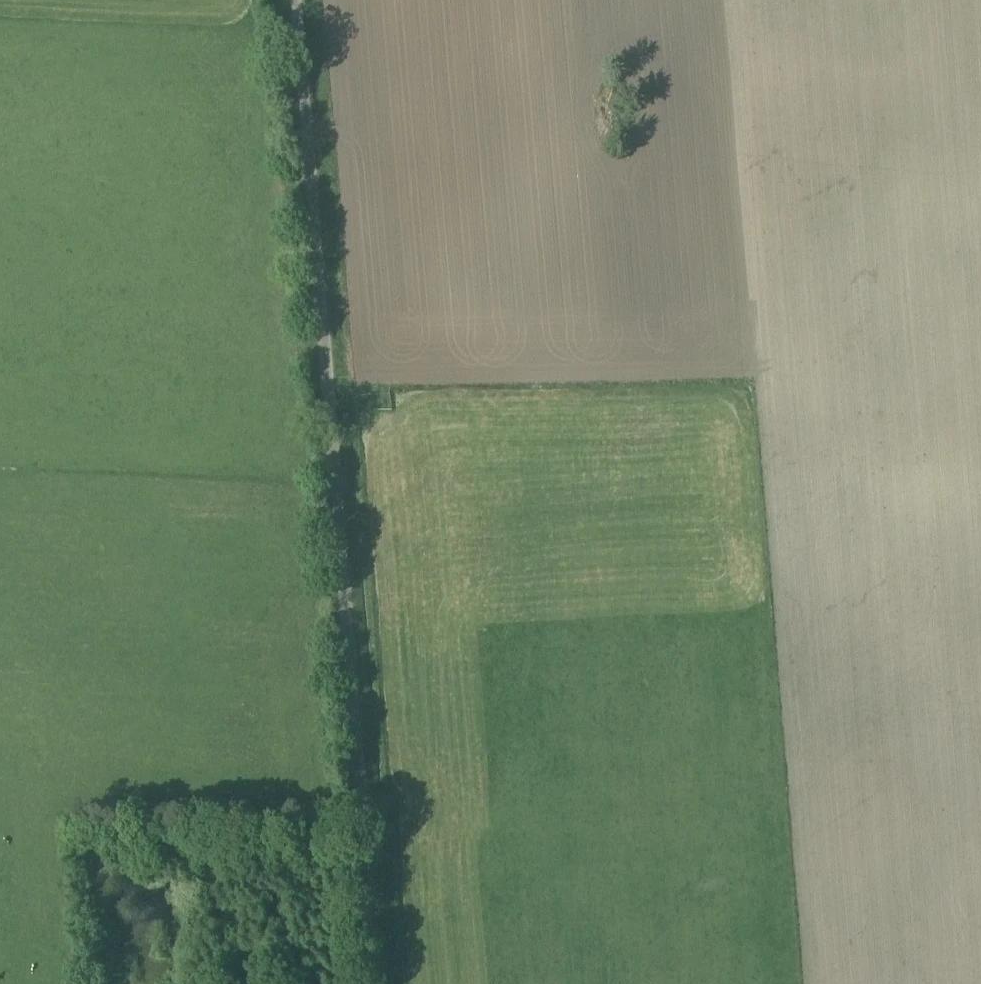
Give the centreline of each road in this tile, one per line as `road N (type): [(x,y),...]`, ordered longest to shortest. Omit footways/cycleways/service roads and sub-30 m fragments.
road 1 (unclassified): [(301,0),(383,983)]

